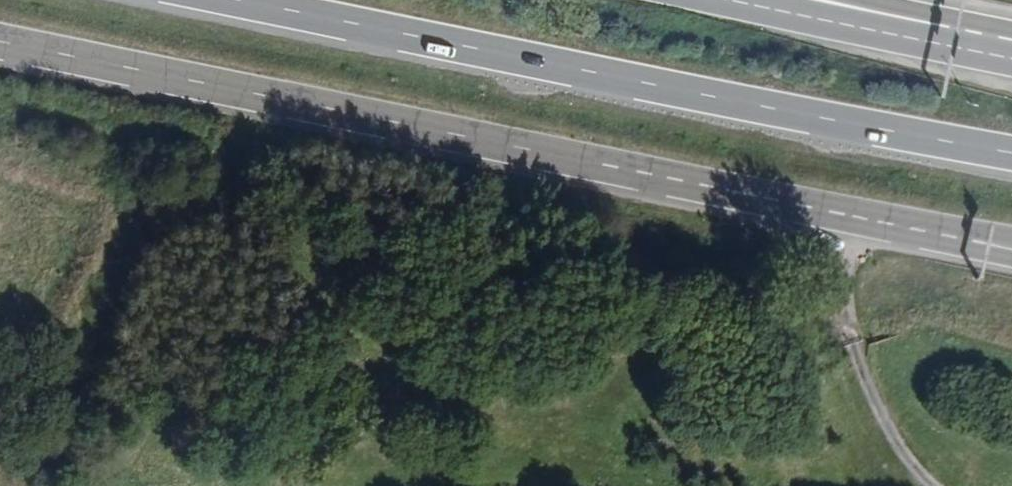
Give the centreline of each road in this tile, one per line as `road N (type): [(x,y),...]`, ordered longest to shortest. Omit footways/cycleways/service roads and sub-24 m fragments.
road 1 (trunk): [(0,40),(977,240)]
road 2 (trunk): [(244,0),(1011,154)]
road 3 (trunk): [(931,42),(723,0)]

